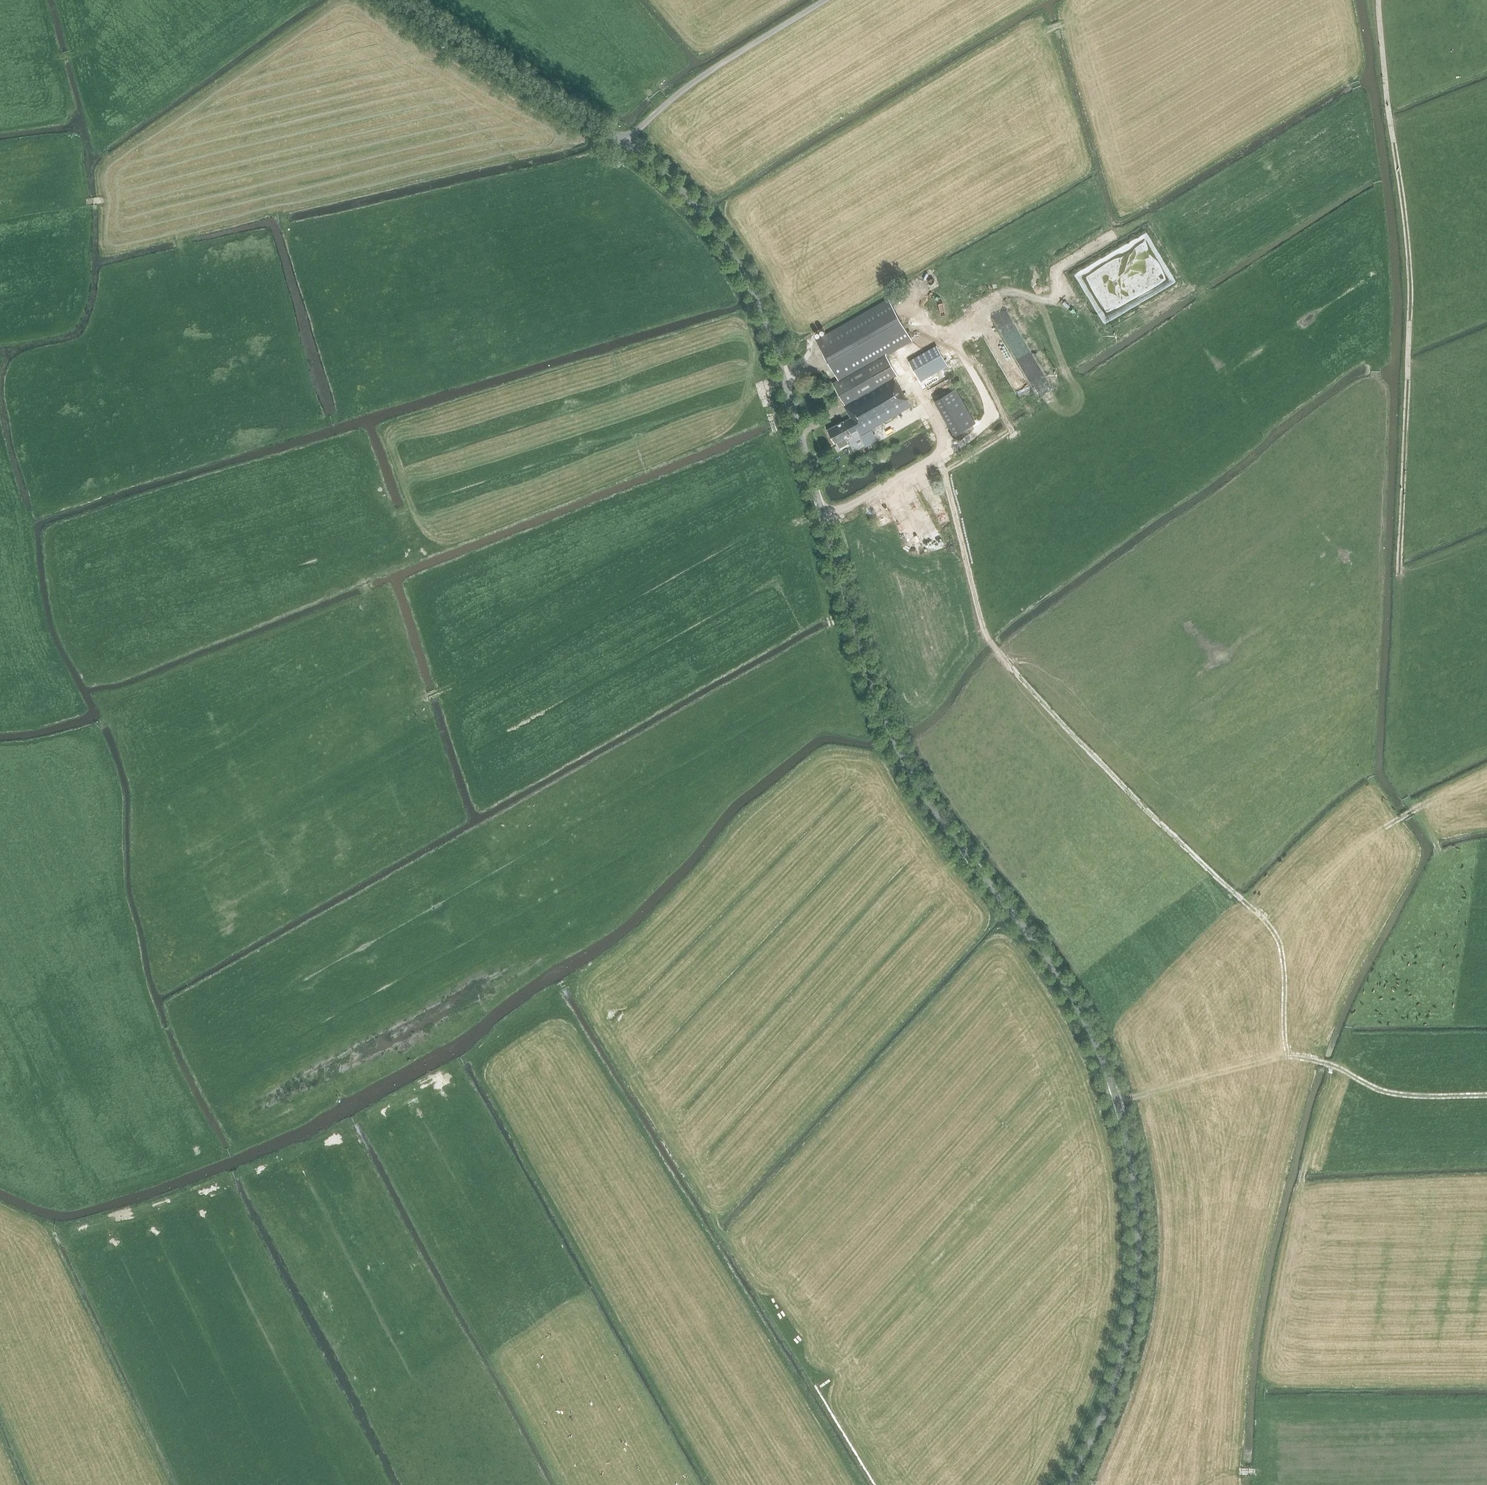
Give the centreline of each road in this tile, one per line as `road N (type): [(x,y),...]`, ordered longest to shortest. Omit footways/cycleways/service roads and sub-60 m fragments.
road 1 (unclassified): [(1068,1484),(1117,1374),(1140,1252),(1135,1176),(1103,1058),(1066,988),(934,810),(882,717),(769,324),(730,248),(680,185),(625,137),(403,0)]

